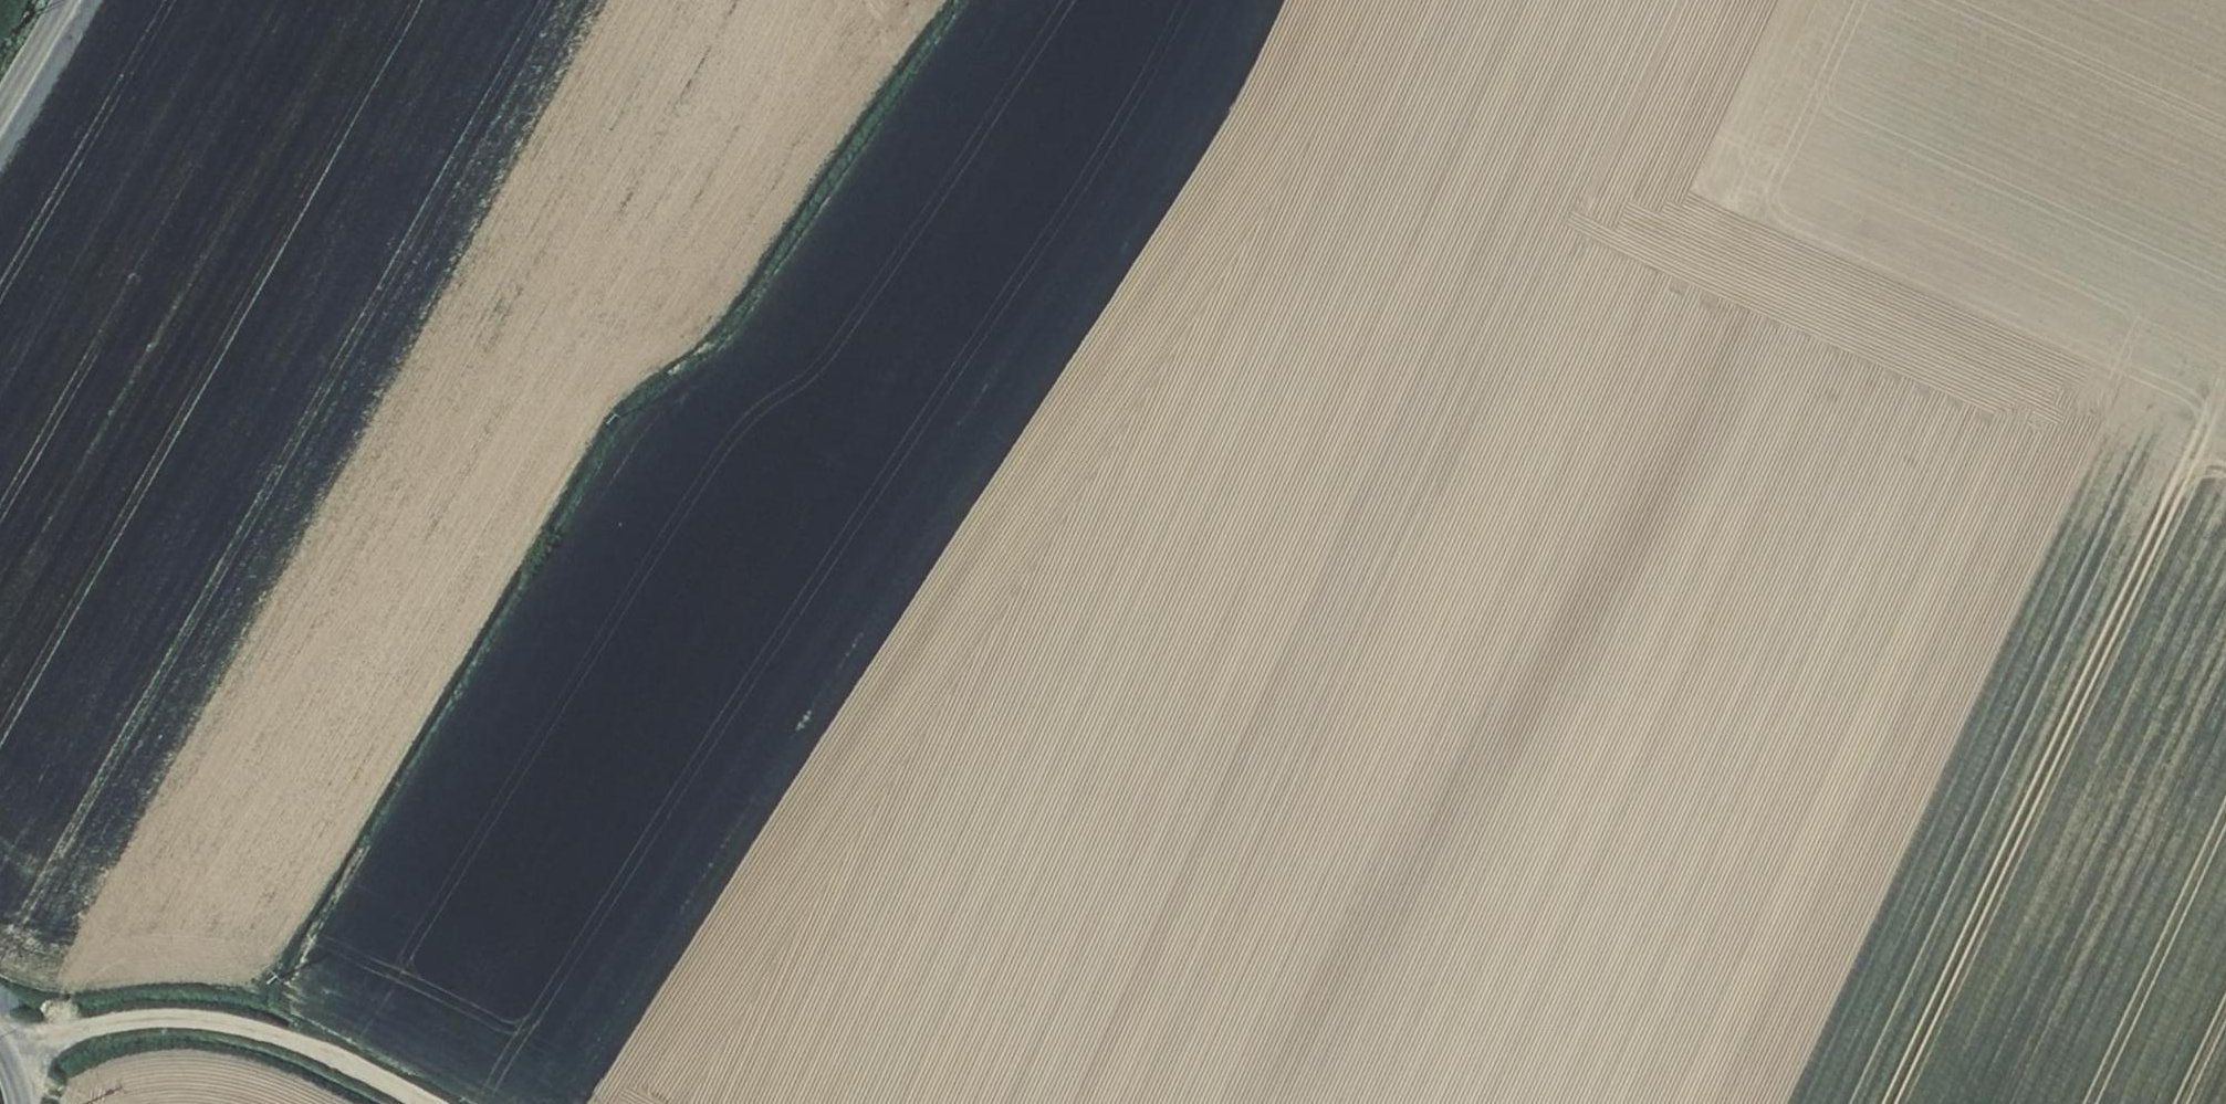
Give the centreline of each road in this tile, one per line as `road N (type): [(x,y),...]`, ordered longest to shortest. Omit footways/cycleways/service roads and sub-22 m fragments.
road 1 (track): [(4,1060),(88,1030),(179,1015),(270,1026),(434,1103)]
road 2 (unclassified): [(64,0),(0,111)]

